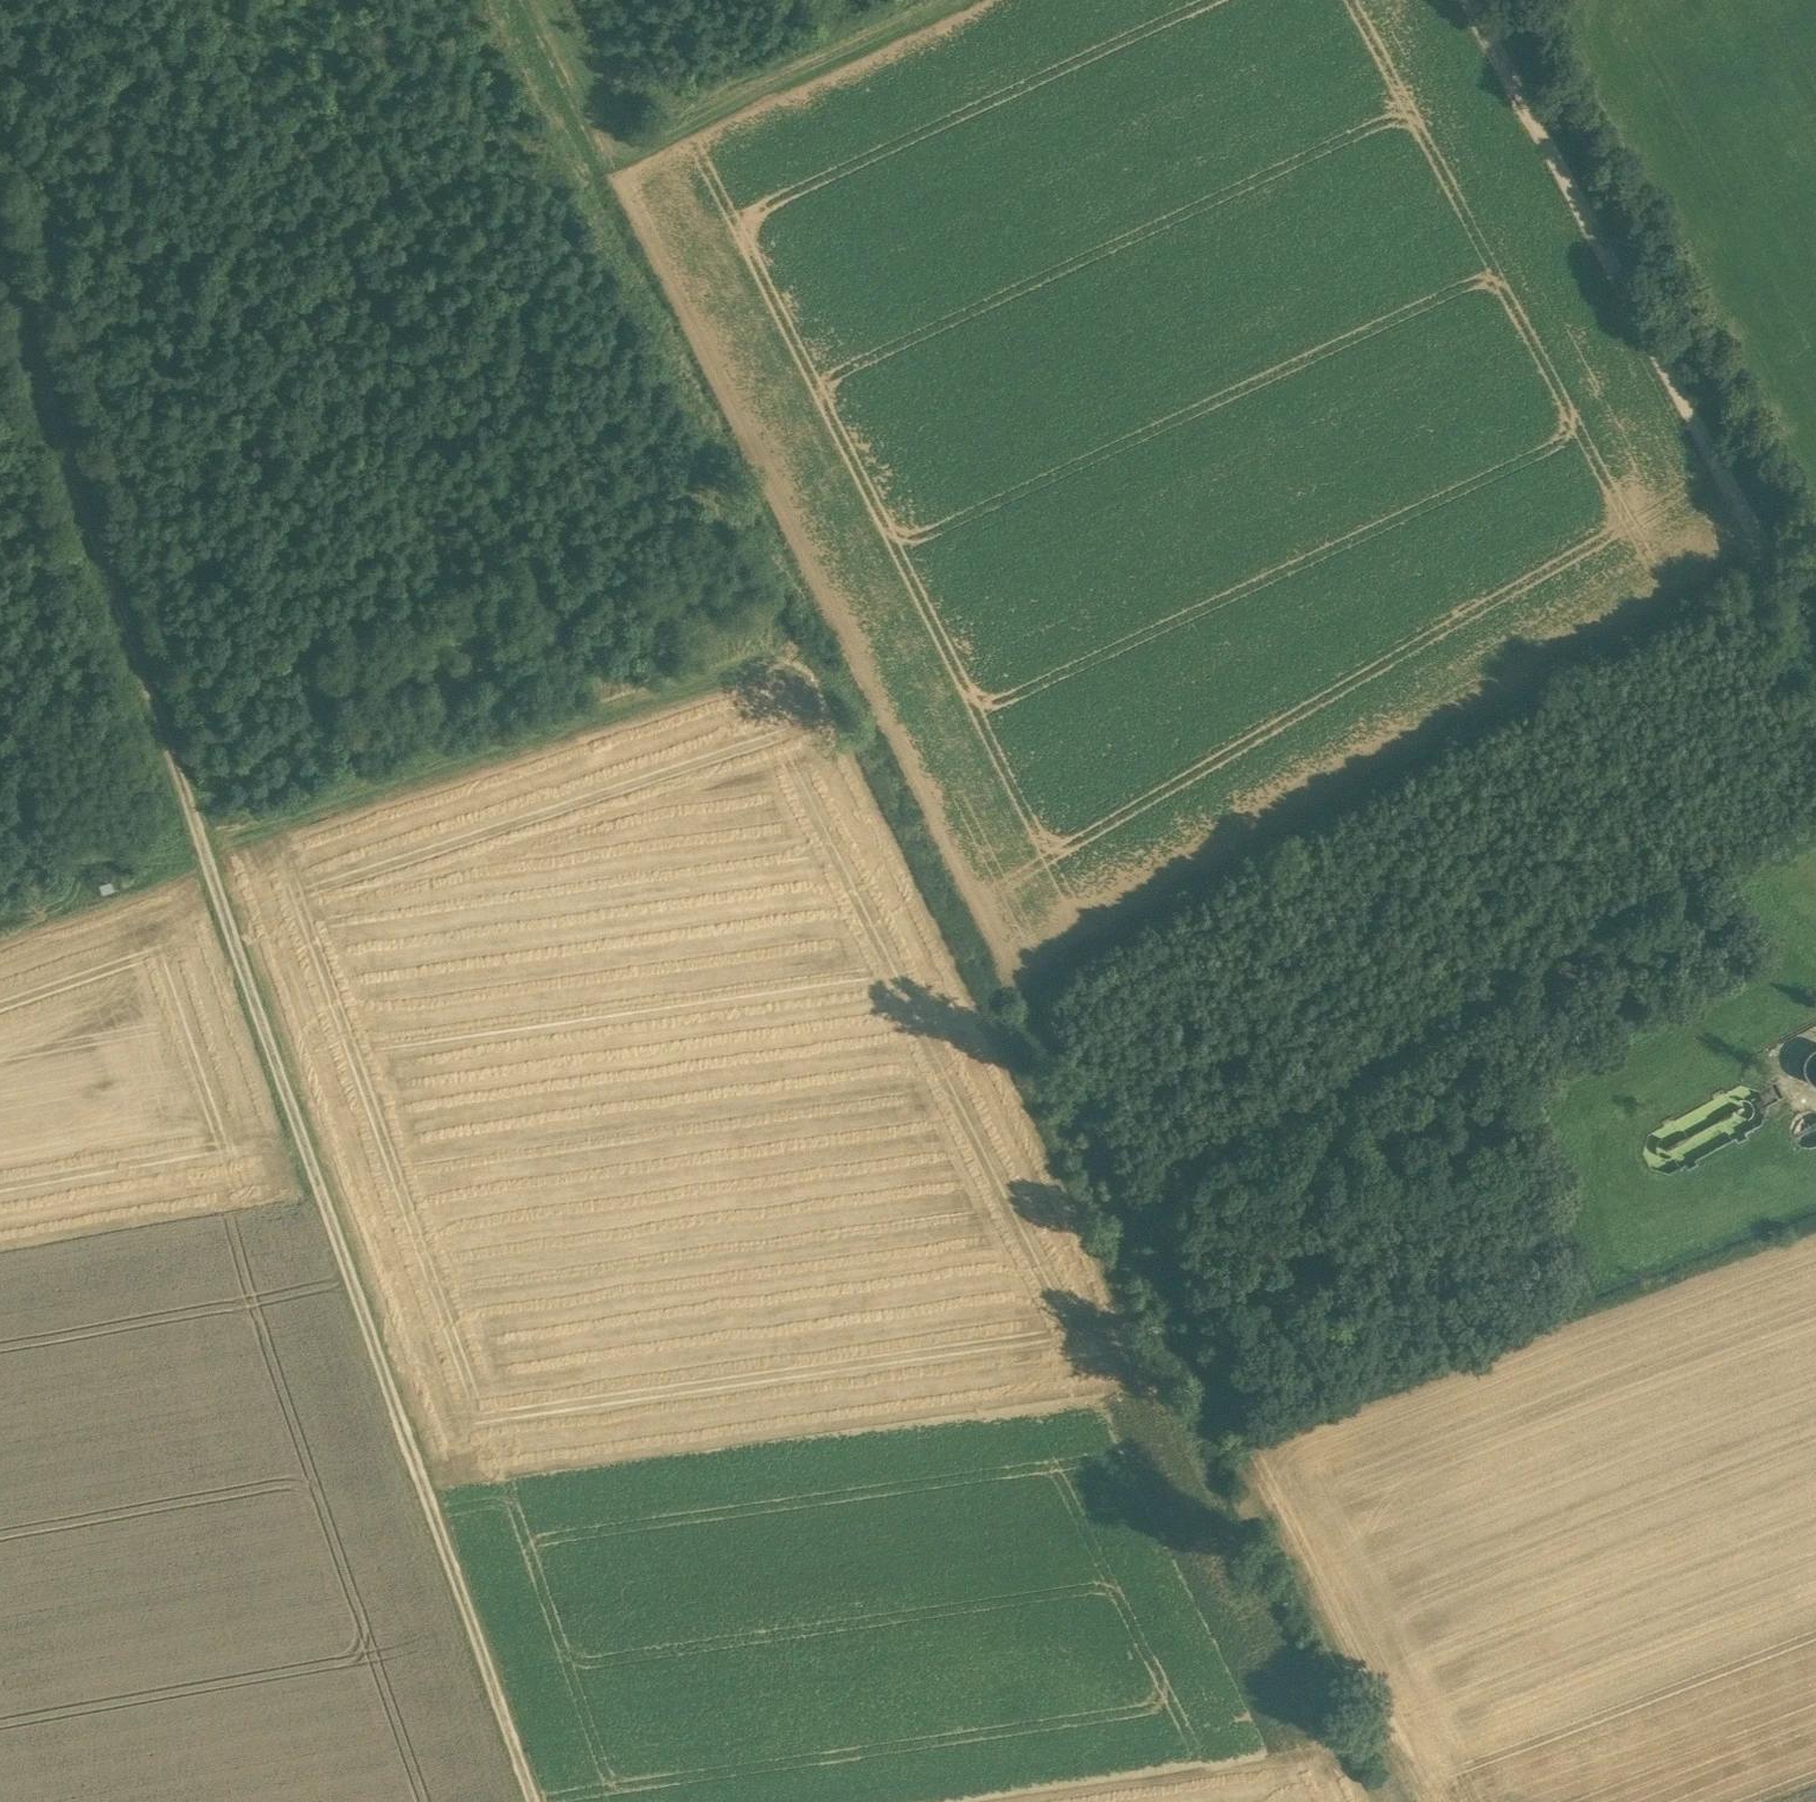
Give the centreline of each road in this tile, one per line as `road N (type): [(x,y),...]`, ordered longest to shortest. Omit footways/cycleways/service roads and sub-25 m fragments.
road 1 (track): [(0,255),(537,1801)]
road 2 (track): [(0,919),(794,651)]
road 3 (track): [(1815,642),(1473,0)]

